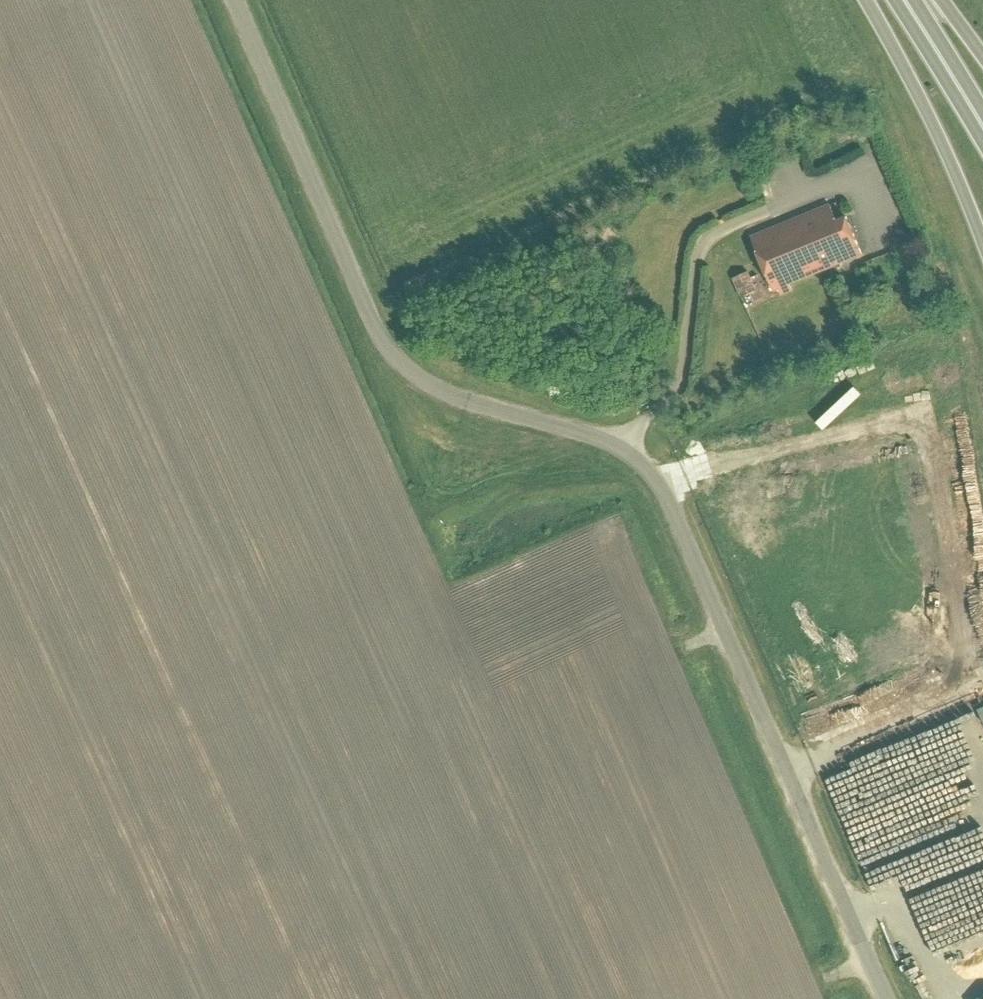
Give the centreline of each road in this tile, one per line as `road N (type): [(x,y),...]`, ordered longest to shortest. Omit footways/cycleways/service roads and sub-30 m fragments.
road 1 (unclassified): [(886,998),(664,496),(616,446),(452,395),(396,359),(369,316),(234,0)]
road 2 (trunk): [(869,0),(982,246)]
road 3 (trunk): [(908,0),(982,111)]

